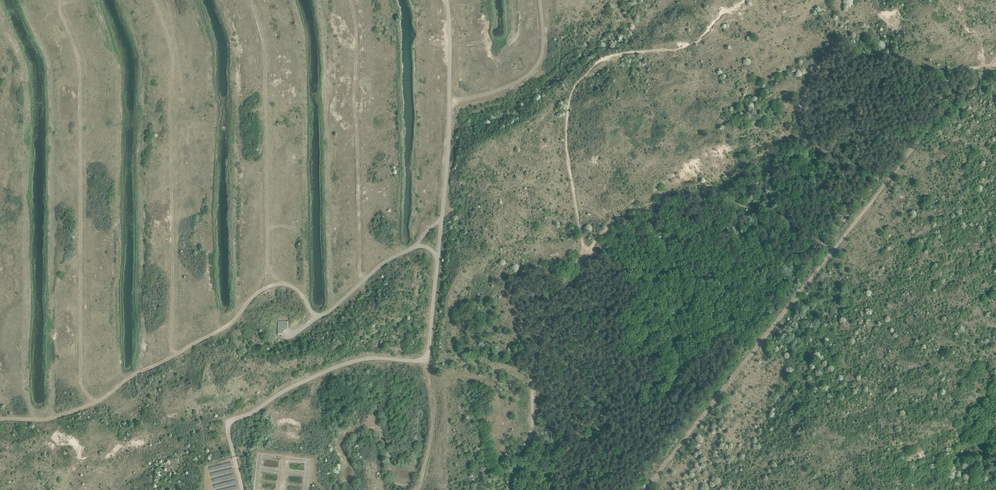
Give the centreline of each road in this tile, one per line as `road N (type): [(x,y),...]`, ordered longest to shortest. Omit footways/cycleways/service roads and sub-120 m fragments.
road 1 (unclassified): [(241,489),(231,421),(345,364),(427,362),(451,110),(445,0)]
road 2 (track): [(94,403),(80,382),(79,66),(60,0)]
road 3 (track): [(0,420),(49,419),(99,401),(228,326),(273,284),(299,291),(316,320)]
road 4 (track): [(176,355),(173,62),(155,0)]
road 5 (track): [(251,0),(266,59),(268,269),(283,284)]
road 6 (track): [(363,282),(349,0)]
road 7 (track): [(451,110),(533,72),(537,0)]

